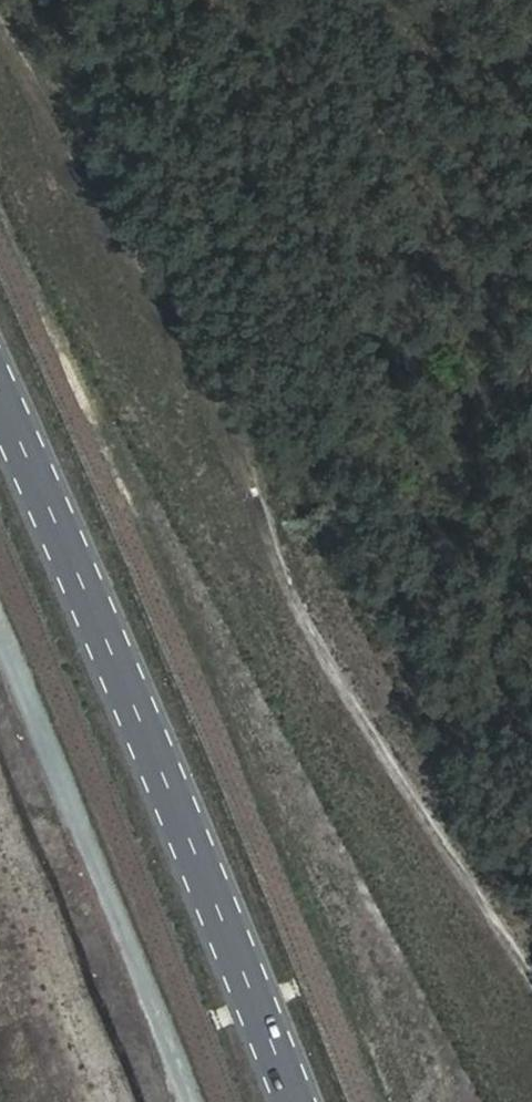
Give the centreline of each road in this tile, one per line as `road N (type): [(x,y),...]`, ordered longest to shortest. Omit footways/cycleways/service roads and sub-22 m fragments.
road 1 (track): [(1,0),(190,338),(341,673),(531,967)]
road 2 (primary): [(298,1101),(0,392)]
road 3 (track): [(0,620),(196,1101)]

